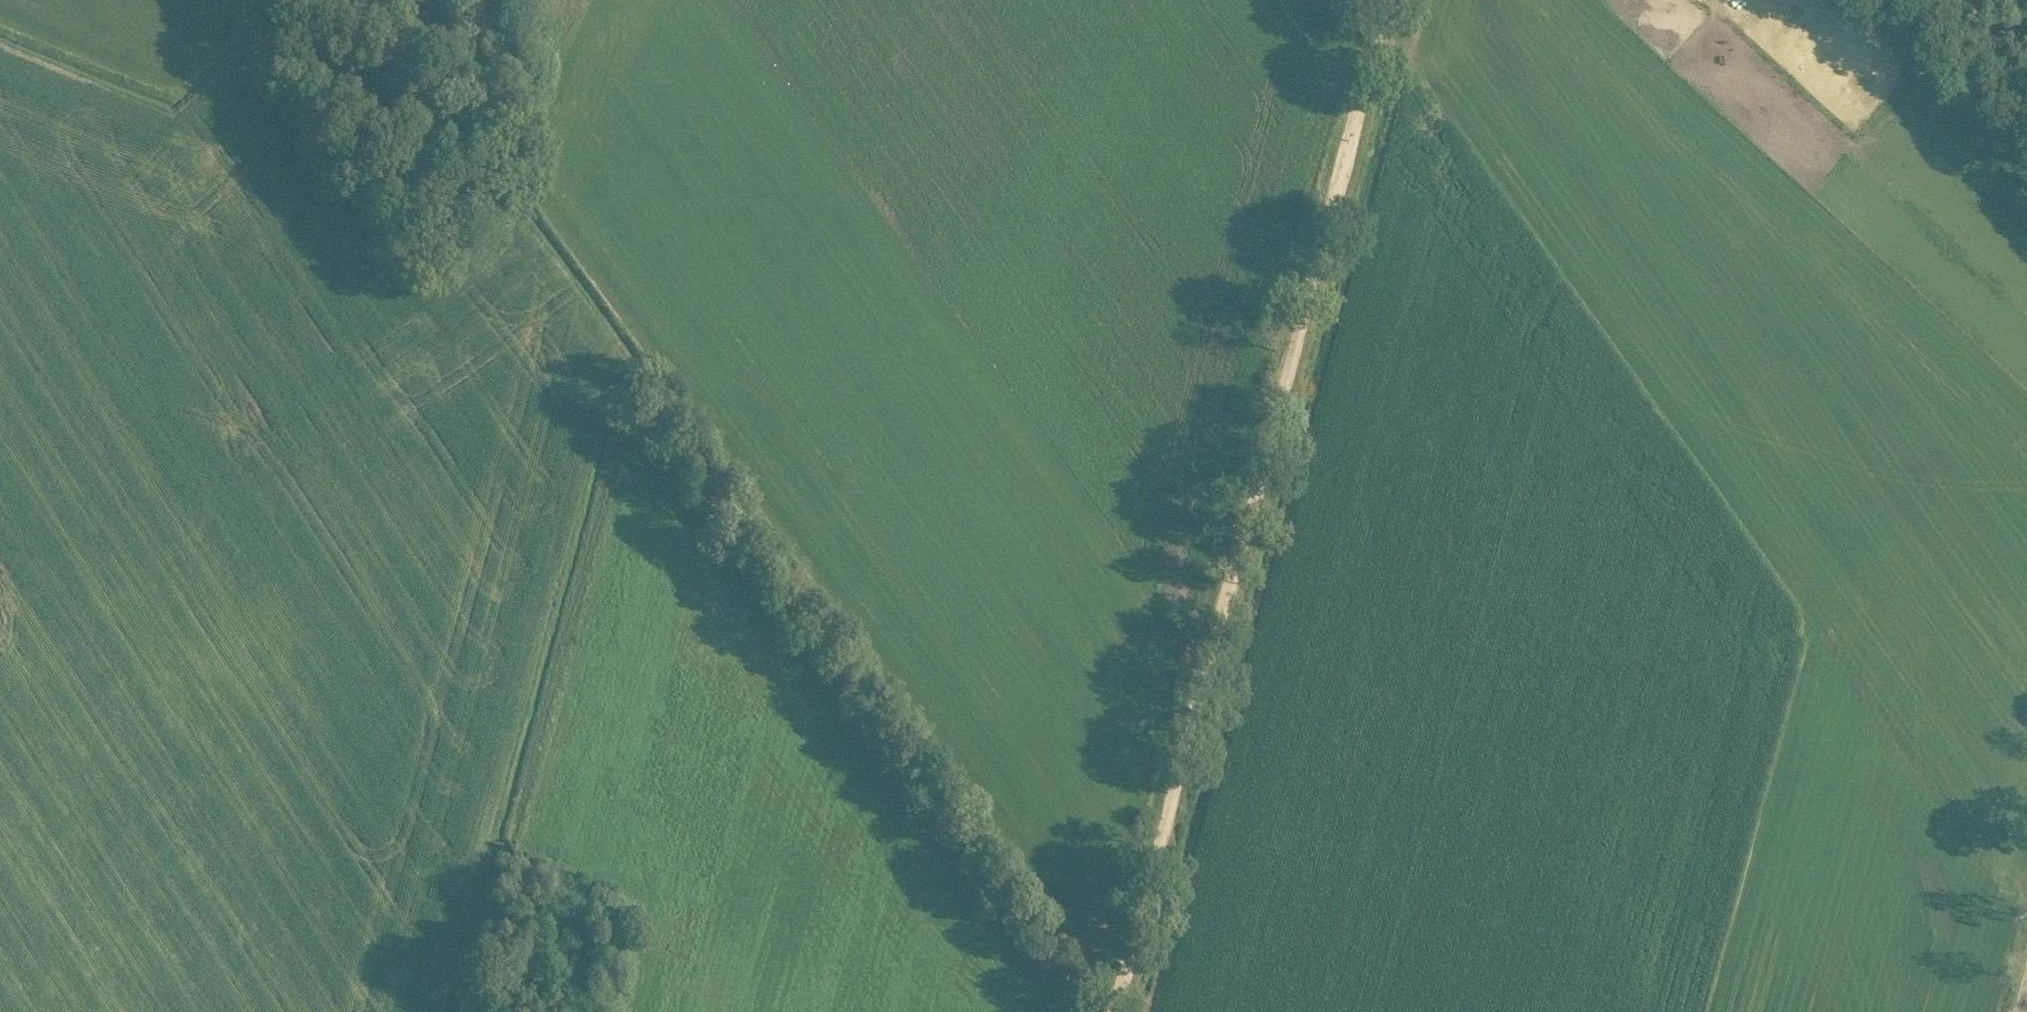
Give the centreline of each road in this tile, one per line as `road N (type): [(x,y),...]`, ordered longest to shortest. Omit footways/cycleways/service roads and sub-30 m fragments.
road 1 (track): [(1116,1011),(1387,0)]
road 2 (track): [(1873,0),(2026,139)]

